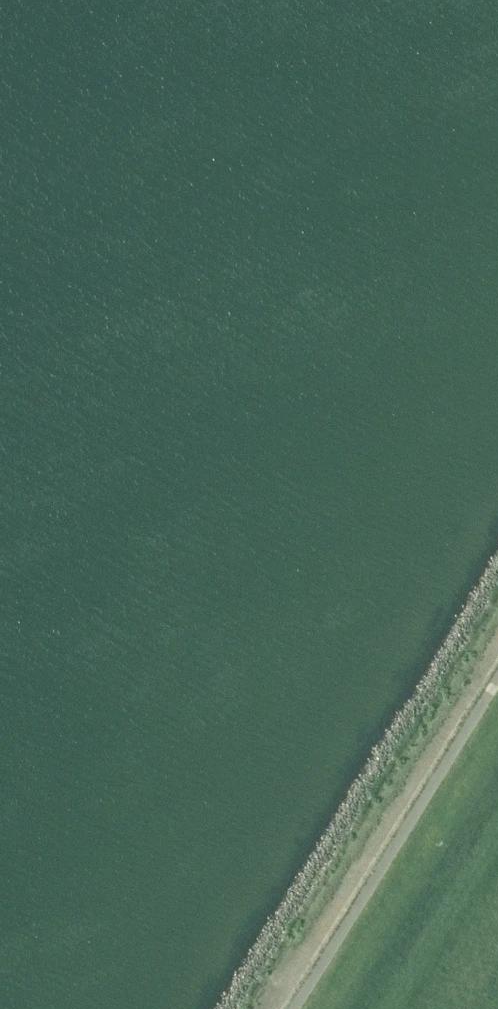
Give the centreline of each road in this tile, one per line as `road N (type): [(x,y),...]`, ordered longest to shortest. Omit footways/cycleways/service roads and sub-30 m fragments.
road 1 (unclassified): [(292,1008),(497,676)]

